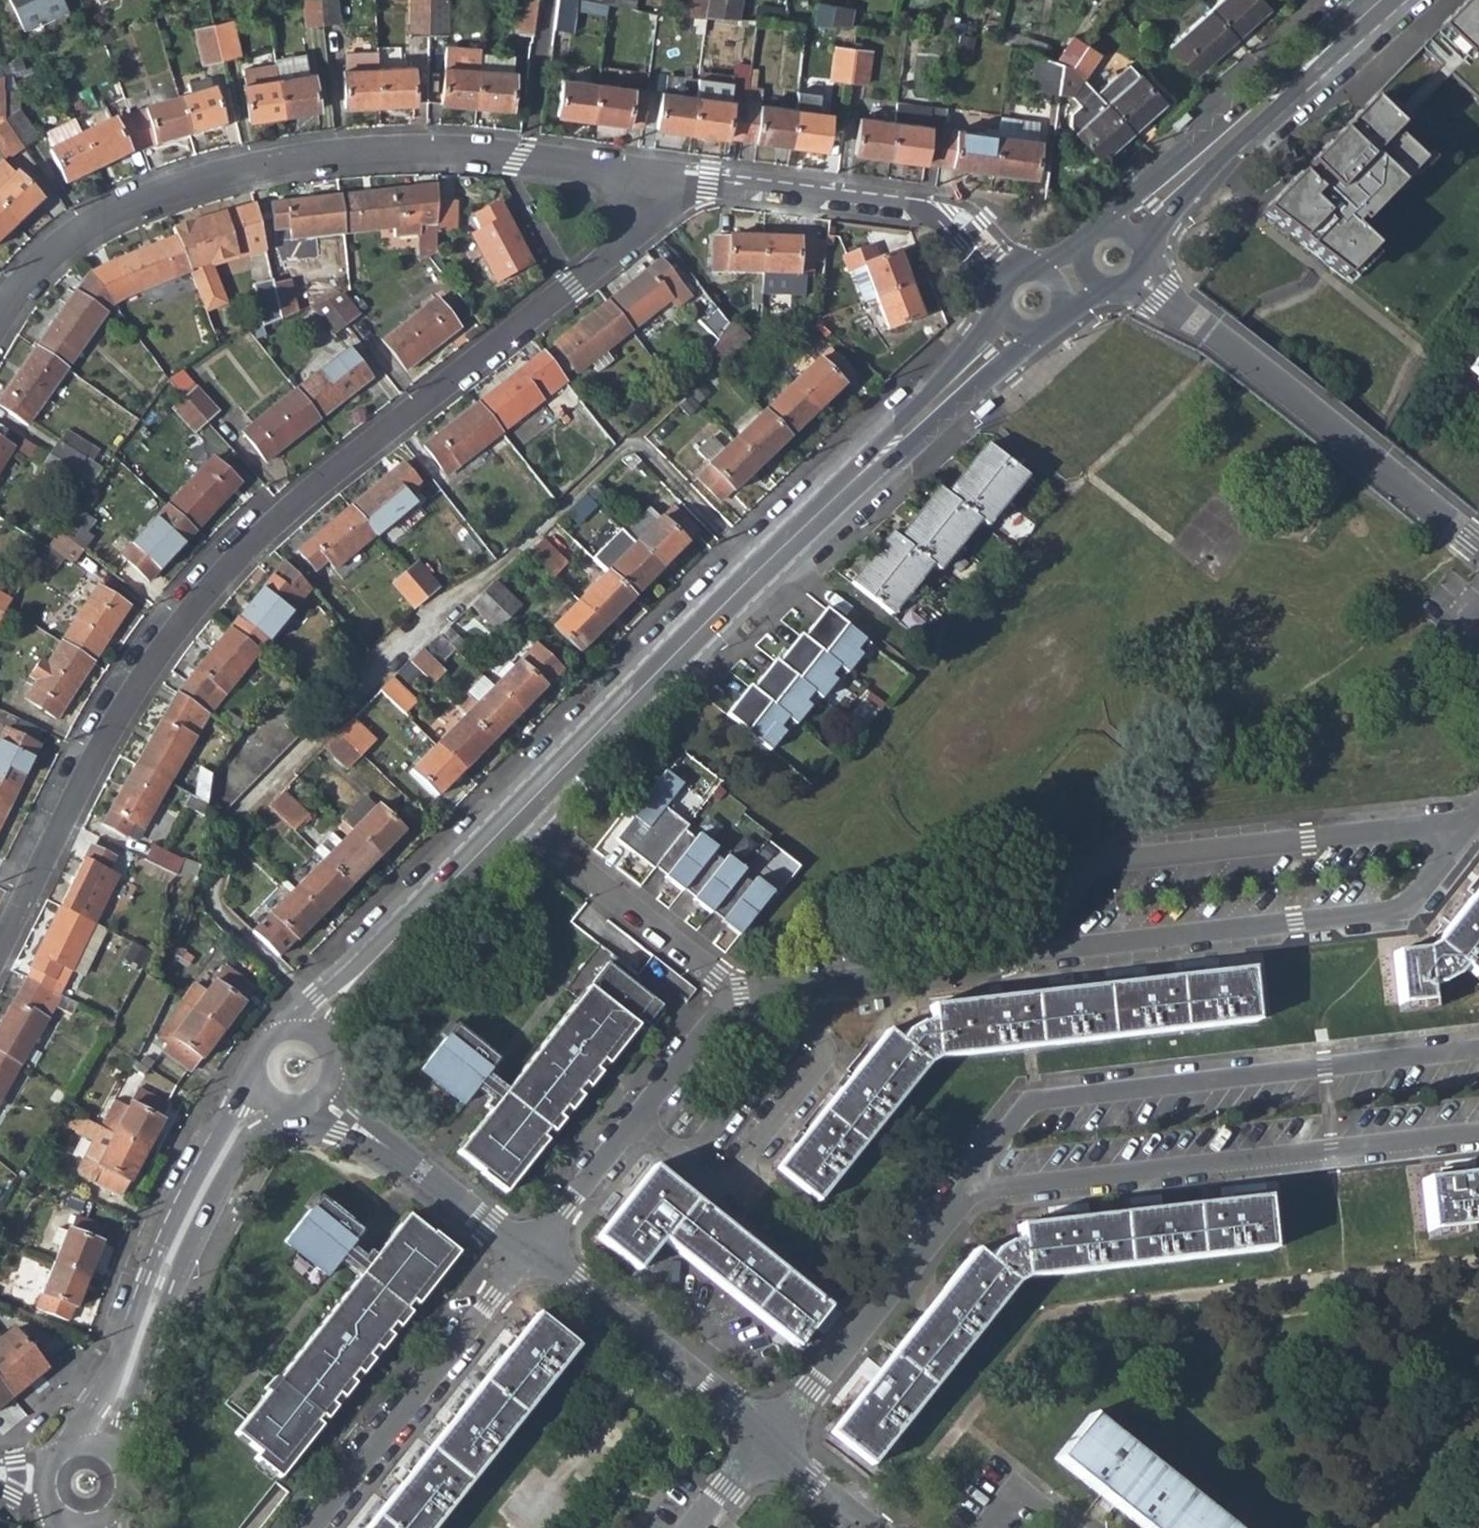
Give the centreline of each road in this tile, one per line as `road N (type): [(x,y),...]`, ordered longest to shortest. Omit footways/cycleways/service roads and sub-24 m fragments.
road 1 (residential): [(0,948),(105,741),(163,647),(290,510),(616,247),(638,218),(645,175)]
road 2 (secondary): [(516,817),(759,570),(989,353),(1031,300)]
road 3 (residential): [(0,321),(46,258),(84,230),(133,204),(251,170),(453,151),(645,175)]
road 4 (residential): [(969,1186),(1478,1131)]
road 5 (residential): [(1469,827),(1106,864),(1034,959)]
road 6 (residential): [(1034,959),(1409,911),(1469,827)]
road 7 (residential): [(1113,256),(1478,545)]
road 8 (residential): [(1478,1048),(1046,1098),(1025,1109)]
road 9 (residential): [(645,175),(938,211),(1031,300)]
road 10 (secondary): [(90,1444),(121,1394),(187,1220),(240,1127),(269,1100)]
road 11 (secondary): [(1113,256),(1153,202),(1382,0)]
road 12 (residential): [(531,1258),(314,1527)]
road 13 (residential): [(969,1186),(768,1437)]
road 14 (residential): [(1034,959),(736,995)]
road 15 (secondary): [(306,1031),(516,817)]
road 16 (residential): [(768,1437),(531,1258)]
road 17 (residential): [(736,995),(516,817)]
road 18 (residential): [(686,1162),(714,1186),(733,1182),(828,1063),(827,1049),(800,1030),(784,1036)]
road 19 (residential): [(531,1258),(318,1099)]
road 20 (residential): [(636,1122),(531,1258)]
road 21 (residential): [(736,995),(636,1122)]
road 22 (residential): [(784,1036),(686,1162)]
road 23 (residential): [(872,1527),(768,1437)]

